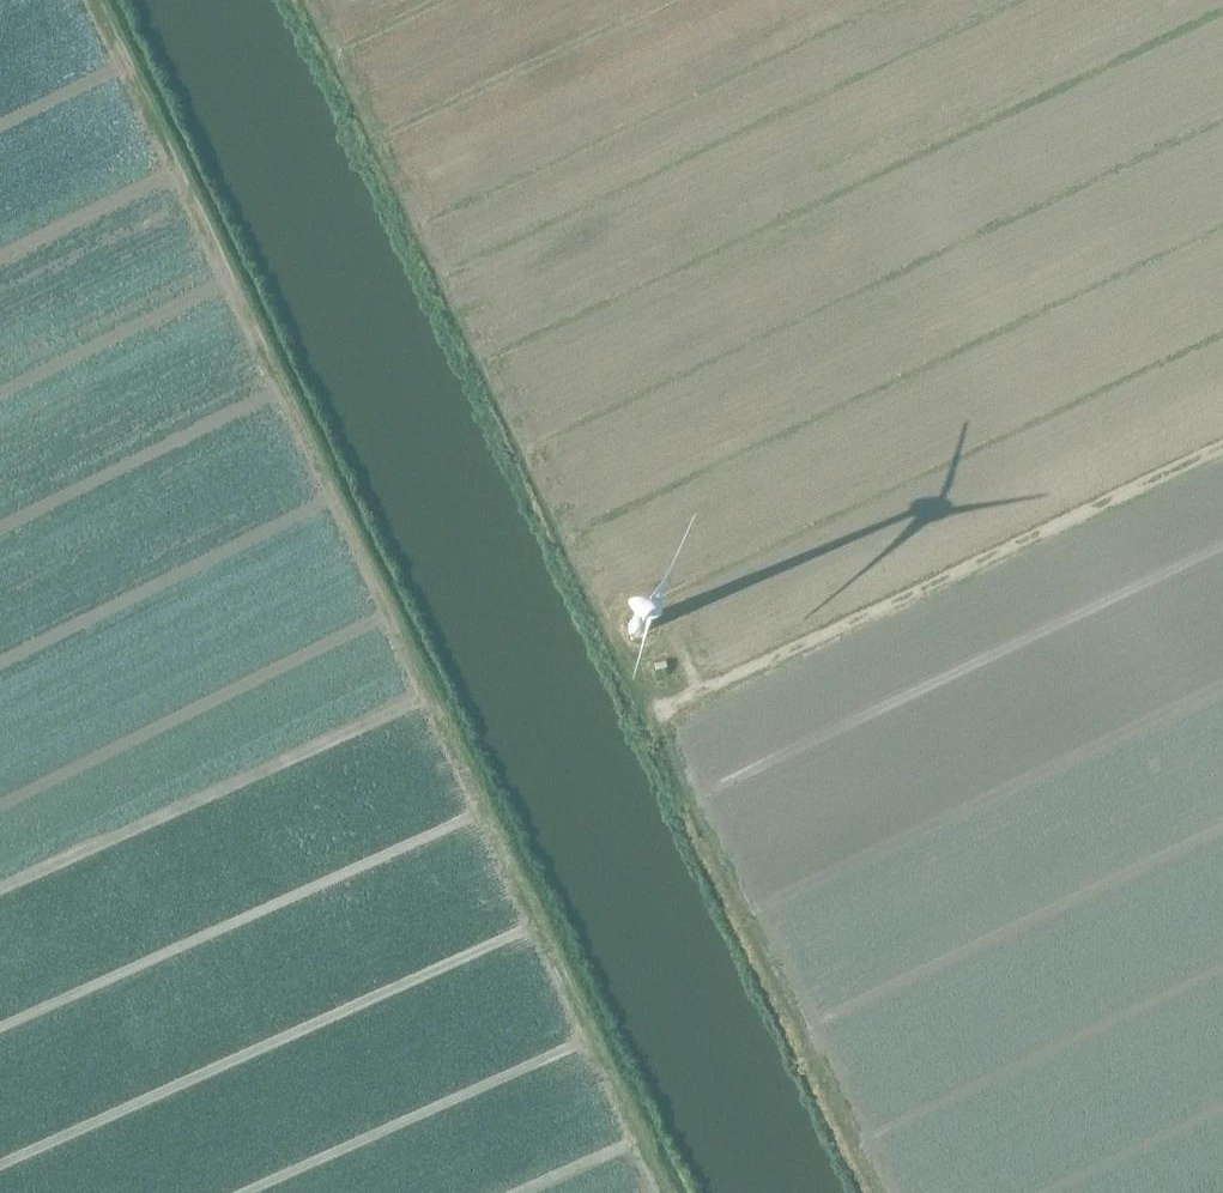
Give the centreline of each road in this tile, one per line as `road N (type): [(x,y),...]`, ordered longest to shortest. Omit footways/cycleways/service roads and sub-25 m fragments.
road 1 (track): [(1222,448),(670,709)]

